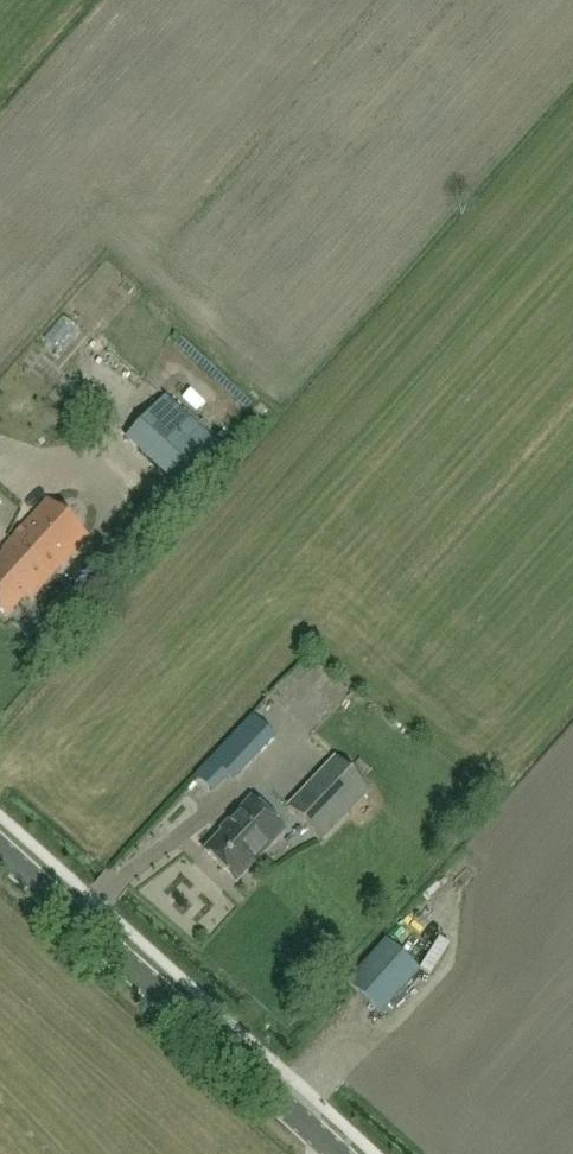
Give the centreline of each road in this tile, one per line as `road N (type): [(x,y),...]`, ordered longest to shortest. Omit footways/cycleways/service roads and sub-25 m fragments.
road 1 (tertiary): [(334,1153),(0,853)]

